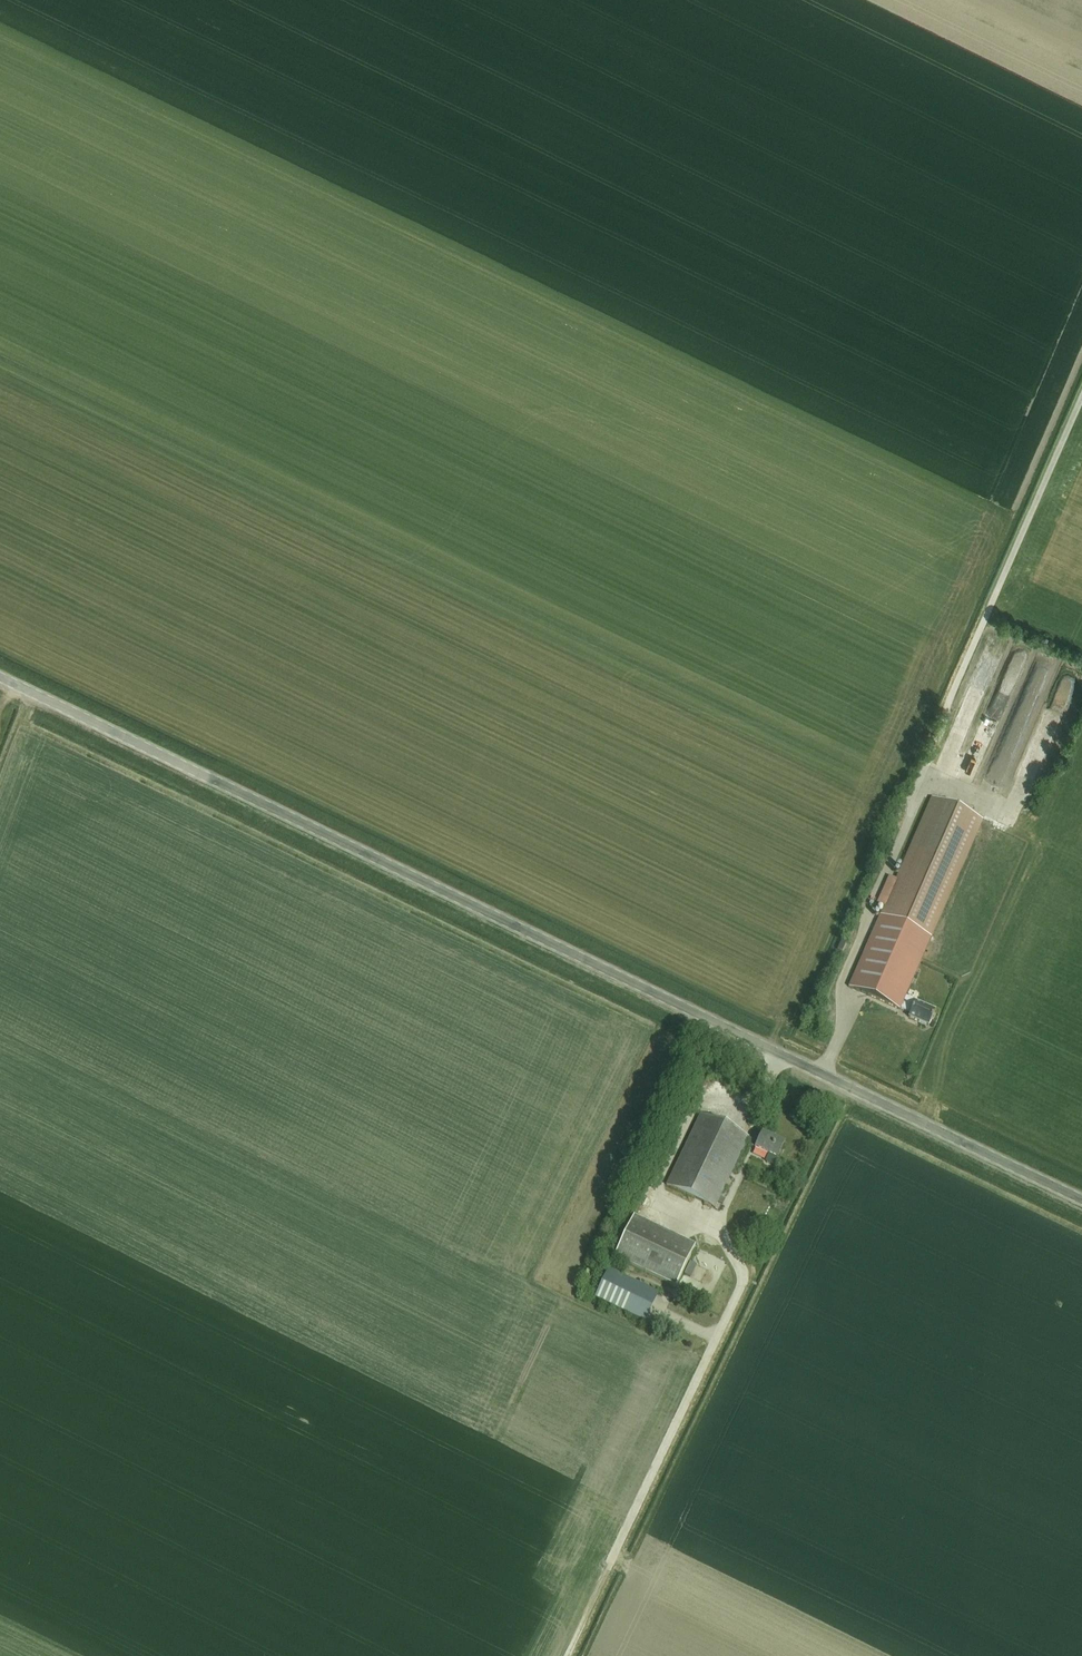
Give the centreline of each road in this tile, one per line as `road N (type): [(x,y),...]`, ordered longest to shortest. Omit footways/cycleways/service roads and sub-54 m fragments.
road 1 (tertiary): [(1081,1200),(0,677)]

